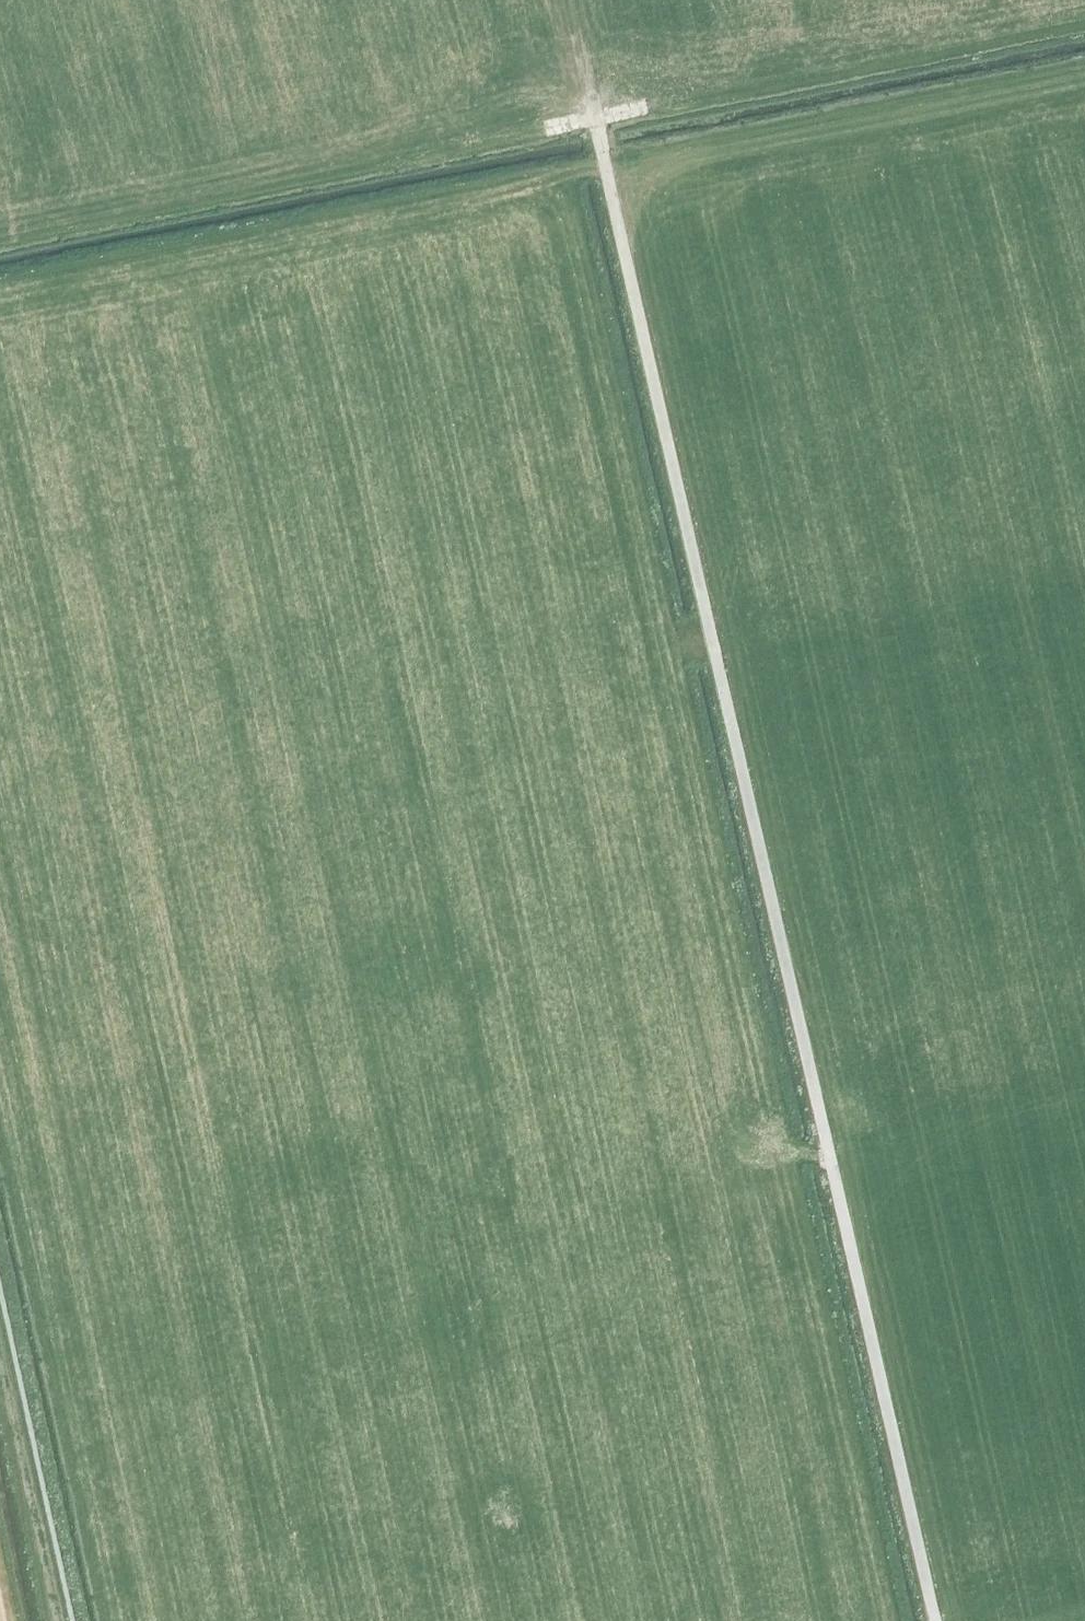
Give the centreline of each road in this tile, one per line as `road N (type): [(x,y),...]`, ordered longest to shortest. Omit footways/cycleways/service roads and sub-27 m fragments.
road 1 (track): [(0,1368),(54,1620)]

